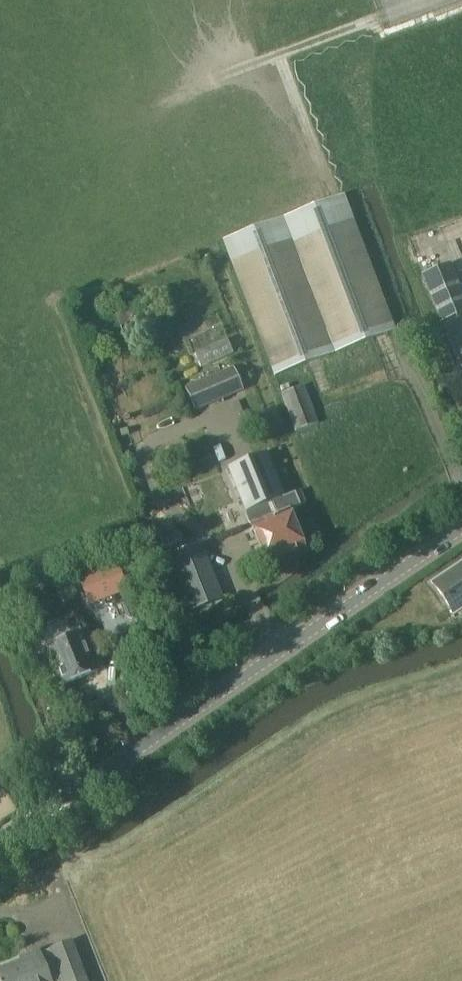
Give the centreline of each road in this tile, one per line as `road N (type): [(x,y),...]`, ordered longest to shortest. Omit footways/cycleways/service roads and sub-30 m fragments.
road 1 (tertiary): [(0,842),(461,525)]
road 2 (track): [(259,63),(427,0)]

